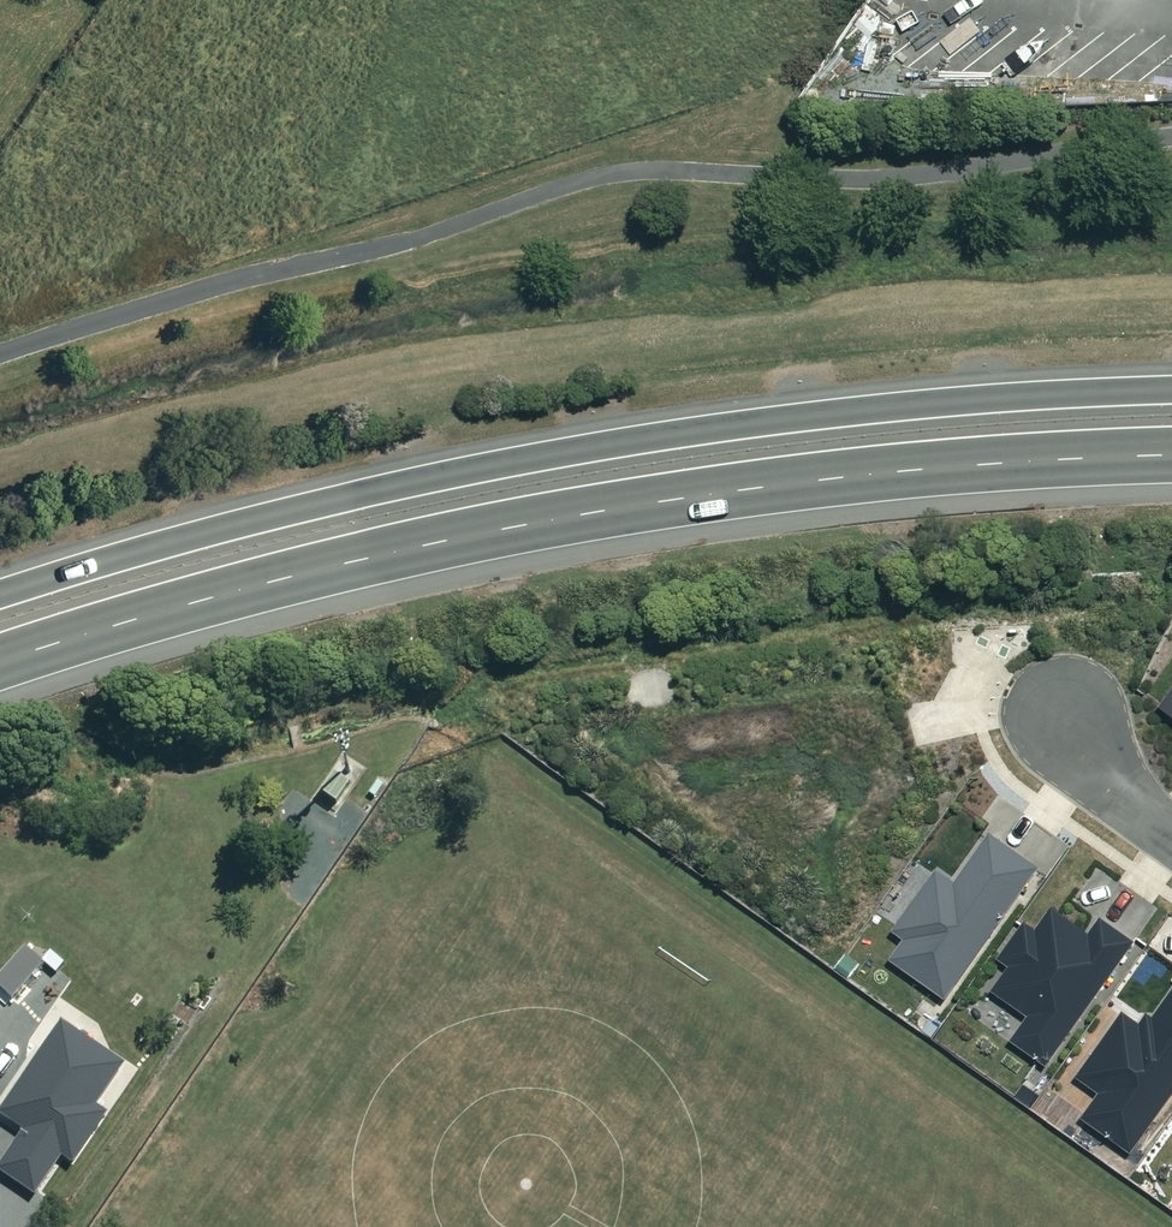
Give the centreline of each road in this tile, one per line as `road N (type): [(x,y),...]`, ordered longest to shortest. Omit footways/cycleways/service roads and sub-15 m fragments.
road 1 (trunk): [(1171,452),(1057,455),(723,486),(456,534),(204,594),(0,659)]
road 2 (trunk): [(0,591),(397,480),(679,429),(932,399),(1171,388)]
road 3 (track): [(358,809),(74,1226)]
road 4 (residential): [(1062,712),(1111,781),(1171,833)]

